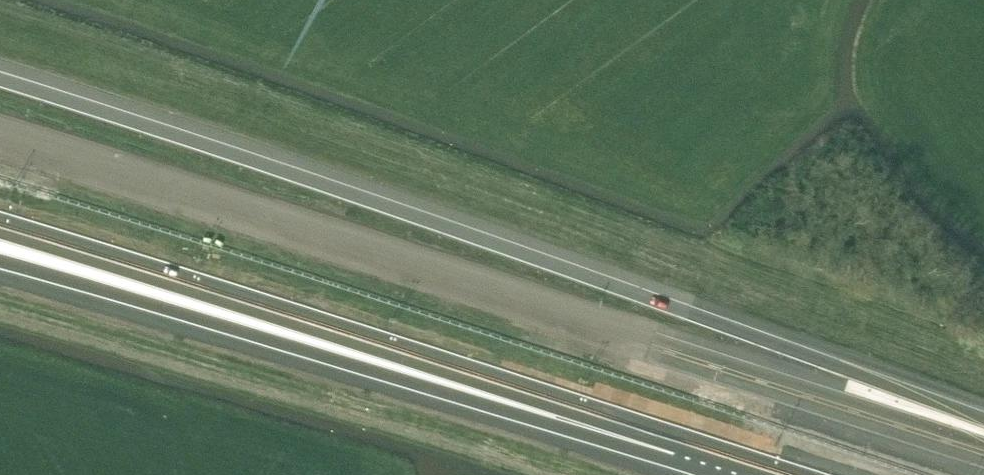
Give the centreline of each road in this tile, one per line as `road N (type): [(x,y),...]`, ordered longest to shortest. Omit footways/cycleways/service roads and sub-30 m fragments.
road 1 (motorway): [(983,427),(739,330),(0,77)]
road 2 (motorway): [(983,454),(0,138)]
road 3 (motorway): [(0,225),(638,426)]
road 4 (motorway): [(0,264),(638,426)]
road 5 (motorway): [(638,426),(788,474)]

